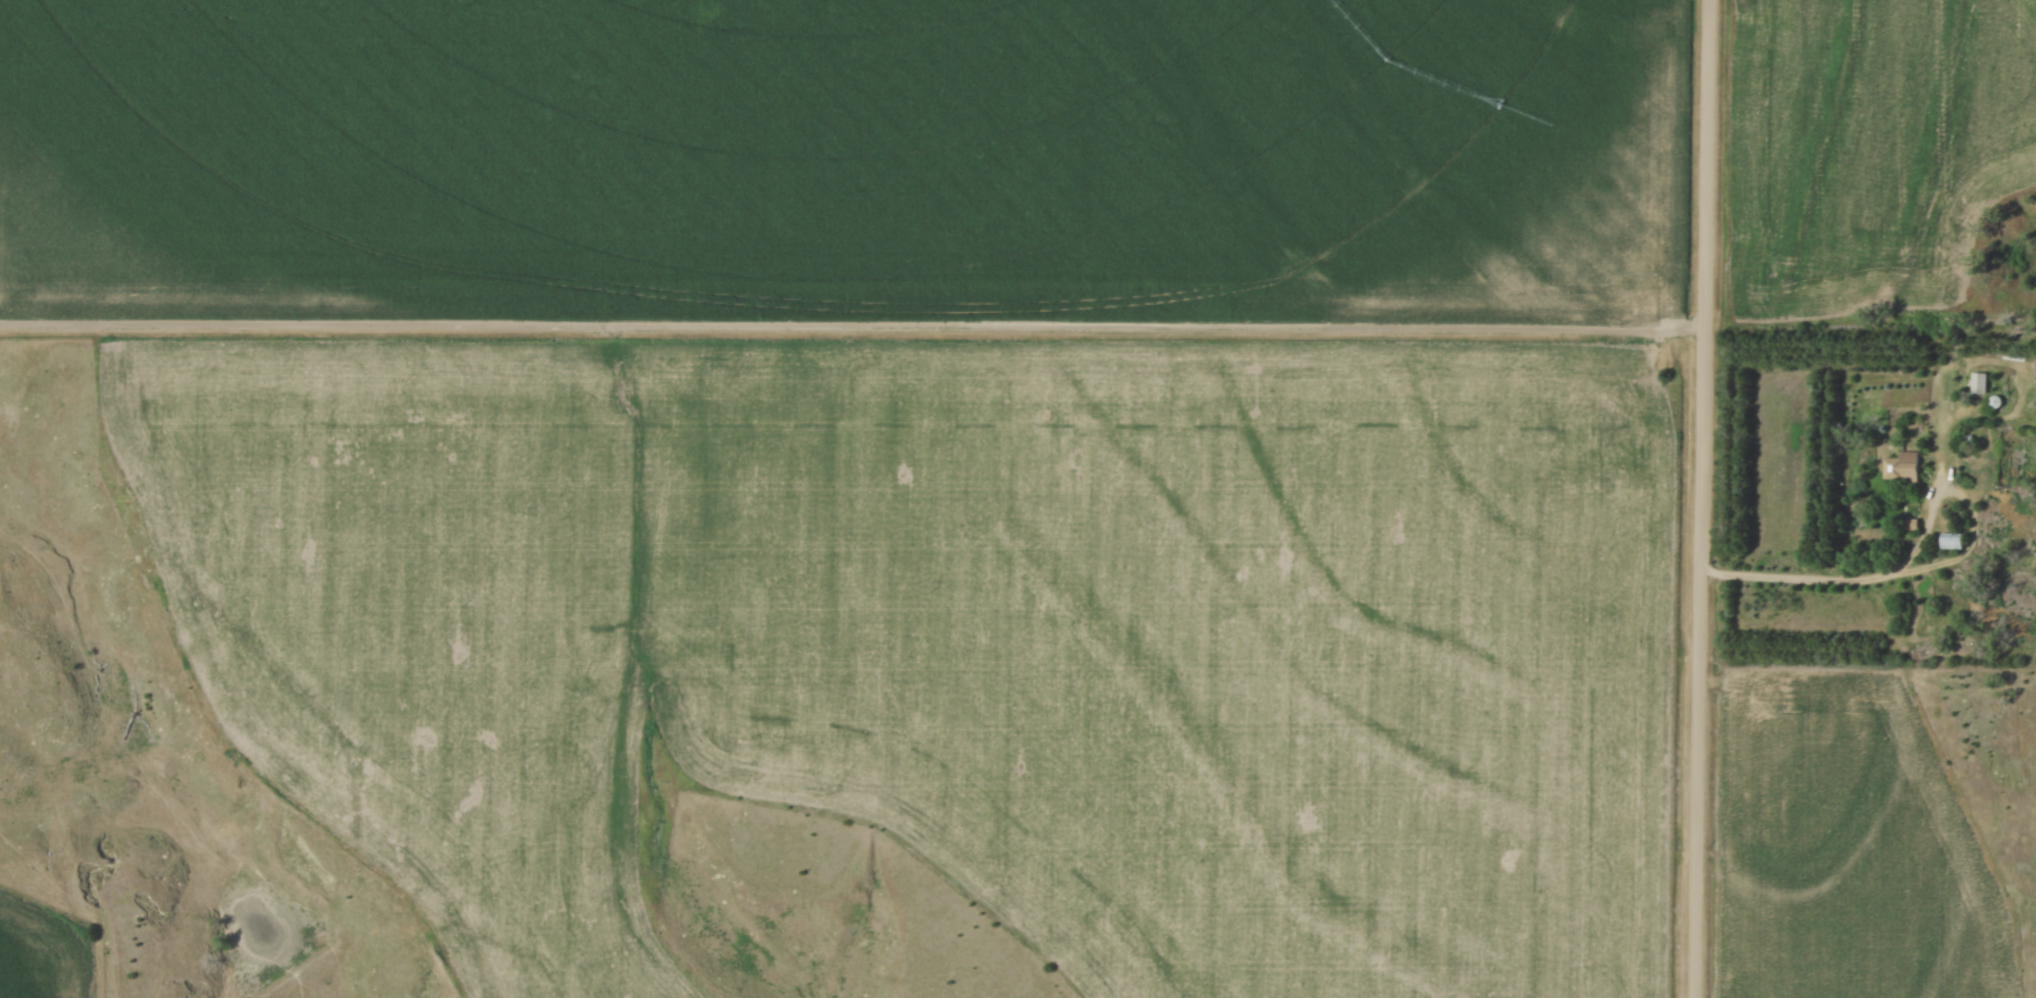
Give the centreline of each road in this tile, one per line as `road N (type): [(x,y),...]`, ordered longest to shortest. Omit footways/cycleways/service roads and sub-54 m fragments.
road 1 (residential): [(1693,997),(1708,0)]

